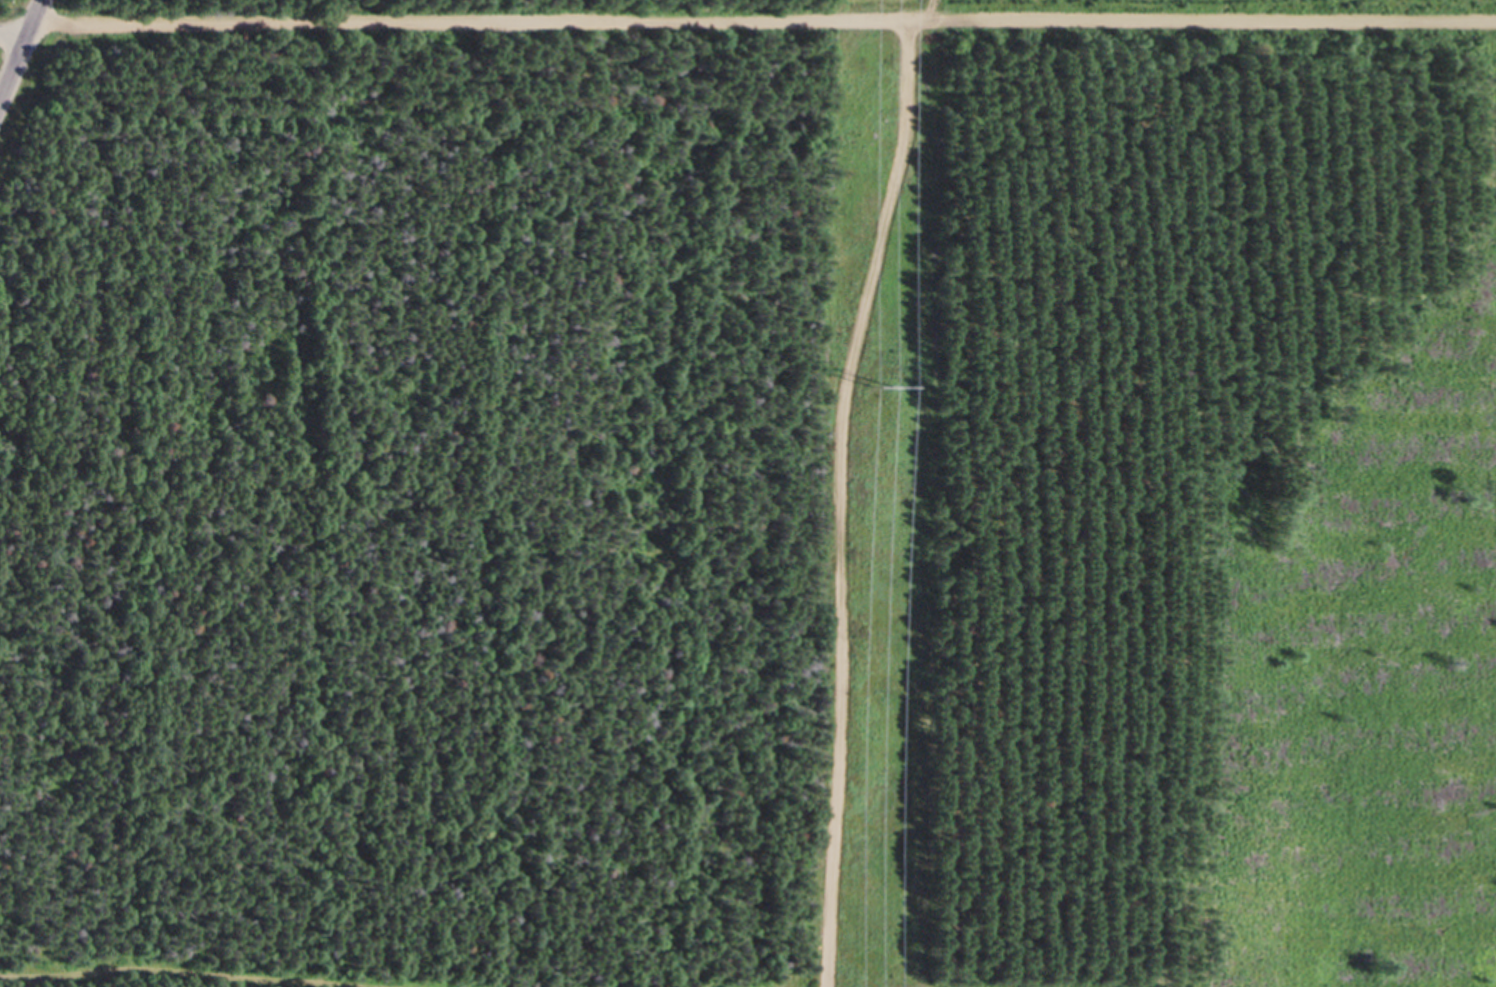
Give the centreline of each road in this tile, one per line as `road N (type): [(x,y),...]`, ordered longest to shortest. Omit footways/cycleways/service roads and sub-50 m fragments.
road 1 (track): [(828,986),(848,394),(906,140),(911,19)]
road 2 (track): [(0,974),(165,965),(408,986)]

